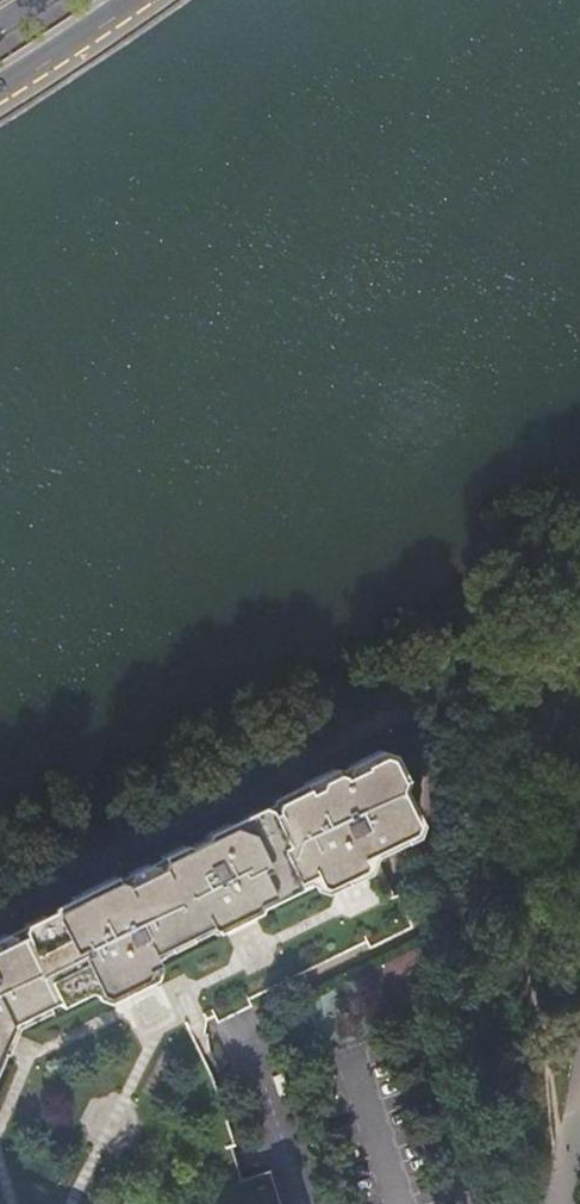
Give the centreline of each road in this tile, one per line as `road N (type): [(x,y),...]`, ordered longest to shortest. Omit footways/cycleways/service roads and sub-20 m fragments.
road 1 (residential): [(238,1017),(304,1203)]
road 2 (primary): [(0,90),(133,0)]

